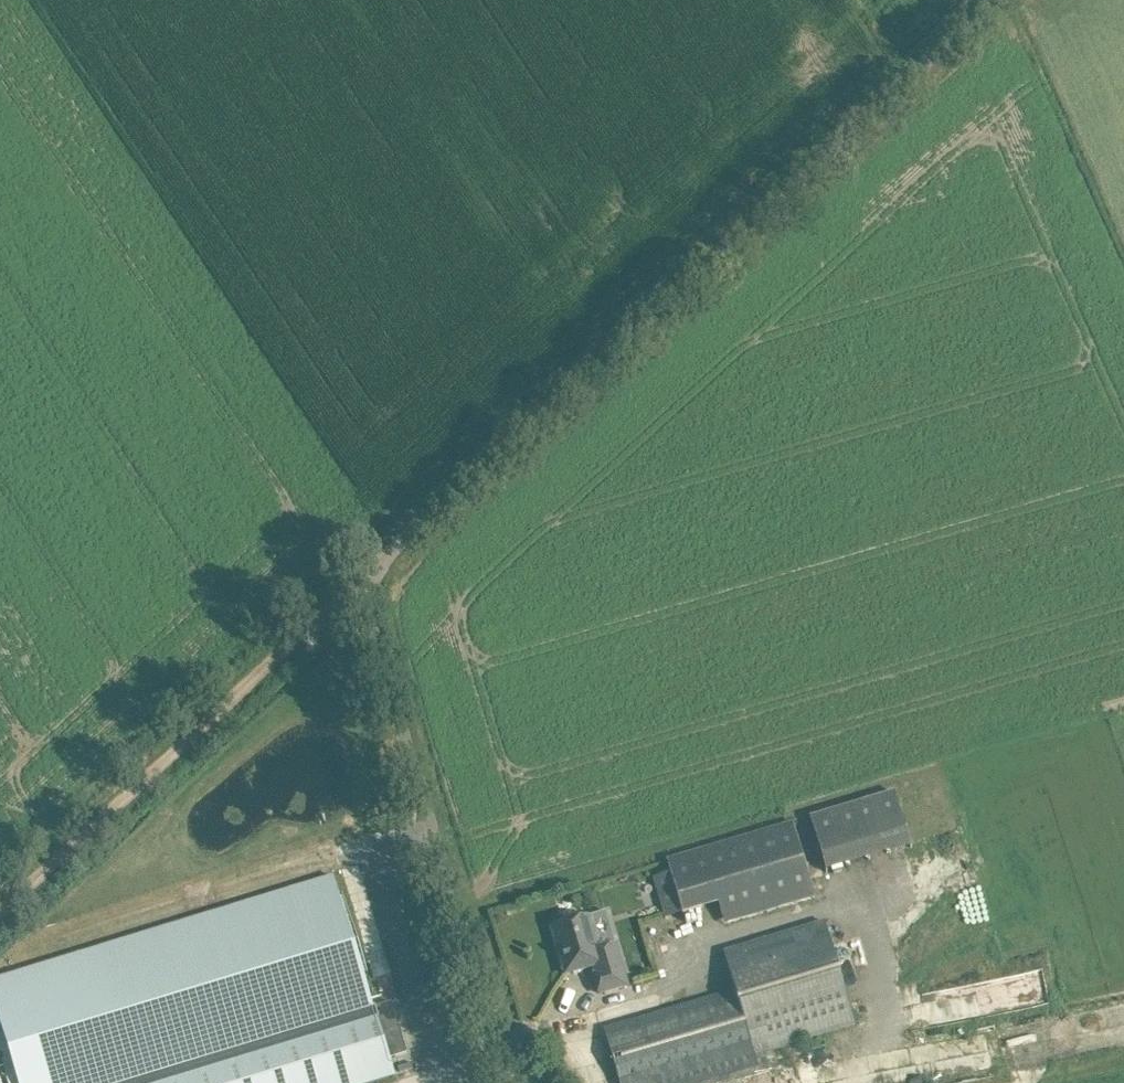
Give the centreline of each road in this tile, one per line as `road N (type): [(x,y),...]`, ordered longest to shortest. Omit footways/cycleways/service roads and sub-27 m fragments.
road 1 (unclassified): [(508,1082),(361,596),(995,0)]
road 2 (track): [(0,924),(361,596)]

